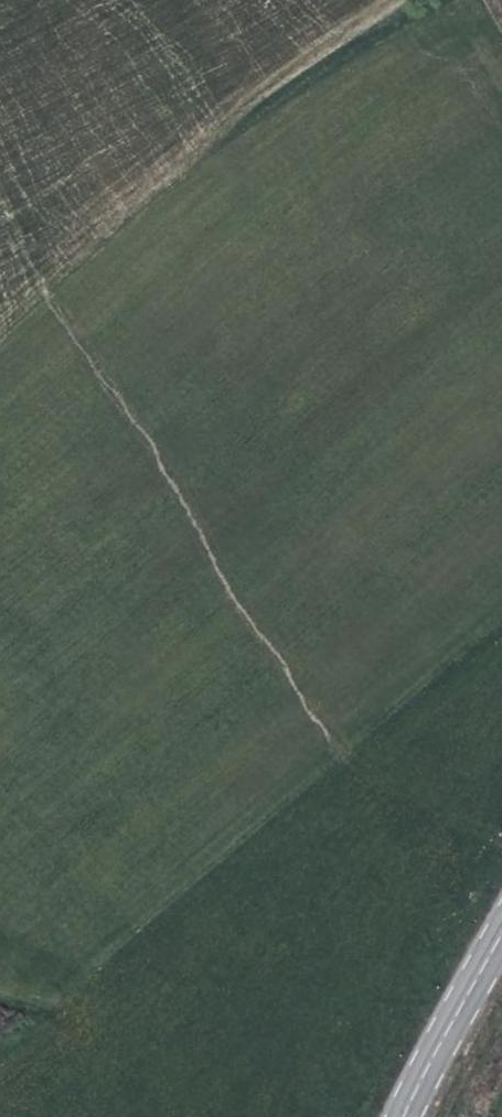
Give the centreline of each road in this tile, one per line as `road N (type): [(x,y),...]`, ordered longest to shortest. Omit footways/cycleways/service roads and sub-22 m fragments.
road 1 (secondary): [(501,925),(423,1059),(402,1116)]

